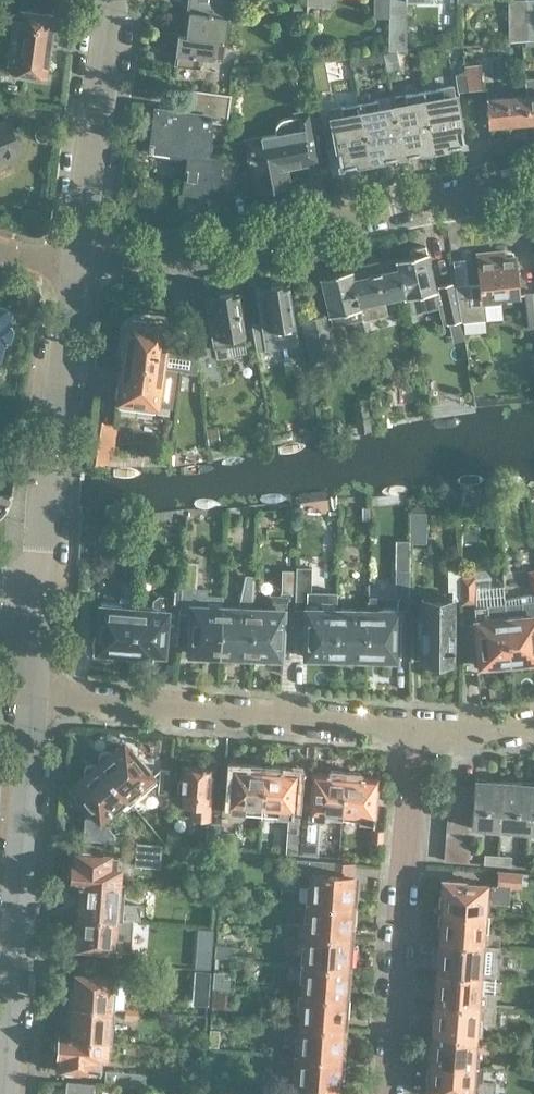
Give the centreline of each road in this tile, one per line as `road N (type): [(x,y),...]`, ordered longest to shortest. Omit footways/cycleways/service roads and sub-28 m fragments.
road 1 (unclassified): [(79,262),(533,187)]
road 2 (residential): [(6,1093),(34,700)]
road 3 (residential): [(419,727),(34,700)]
road 4 (residential): [(394,1093),(419,727)]
road 5 (unclassified): [(79,262),(114,0)]
road 6 (unclassified): [(56,463),(79,262)]
road 7 (residential): [(42,585),(56,463)]

